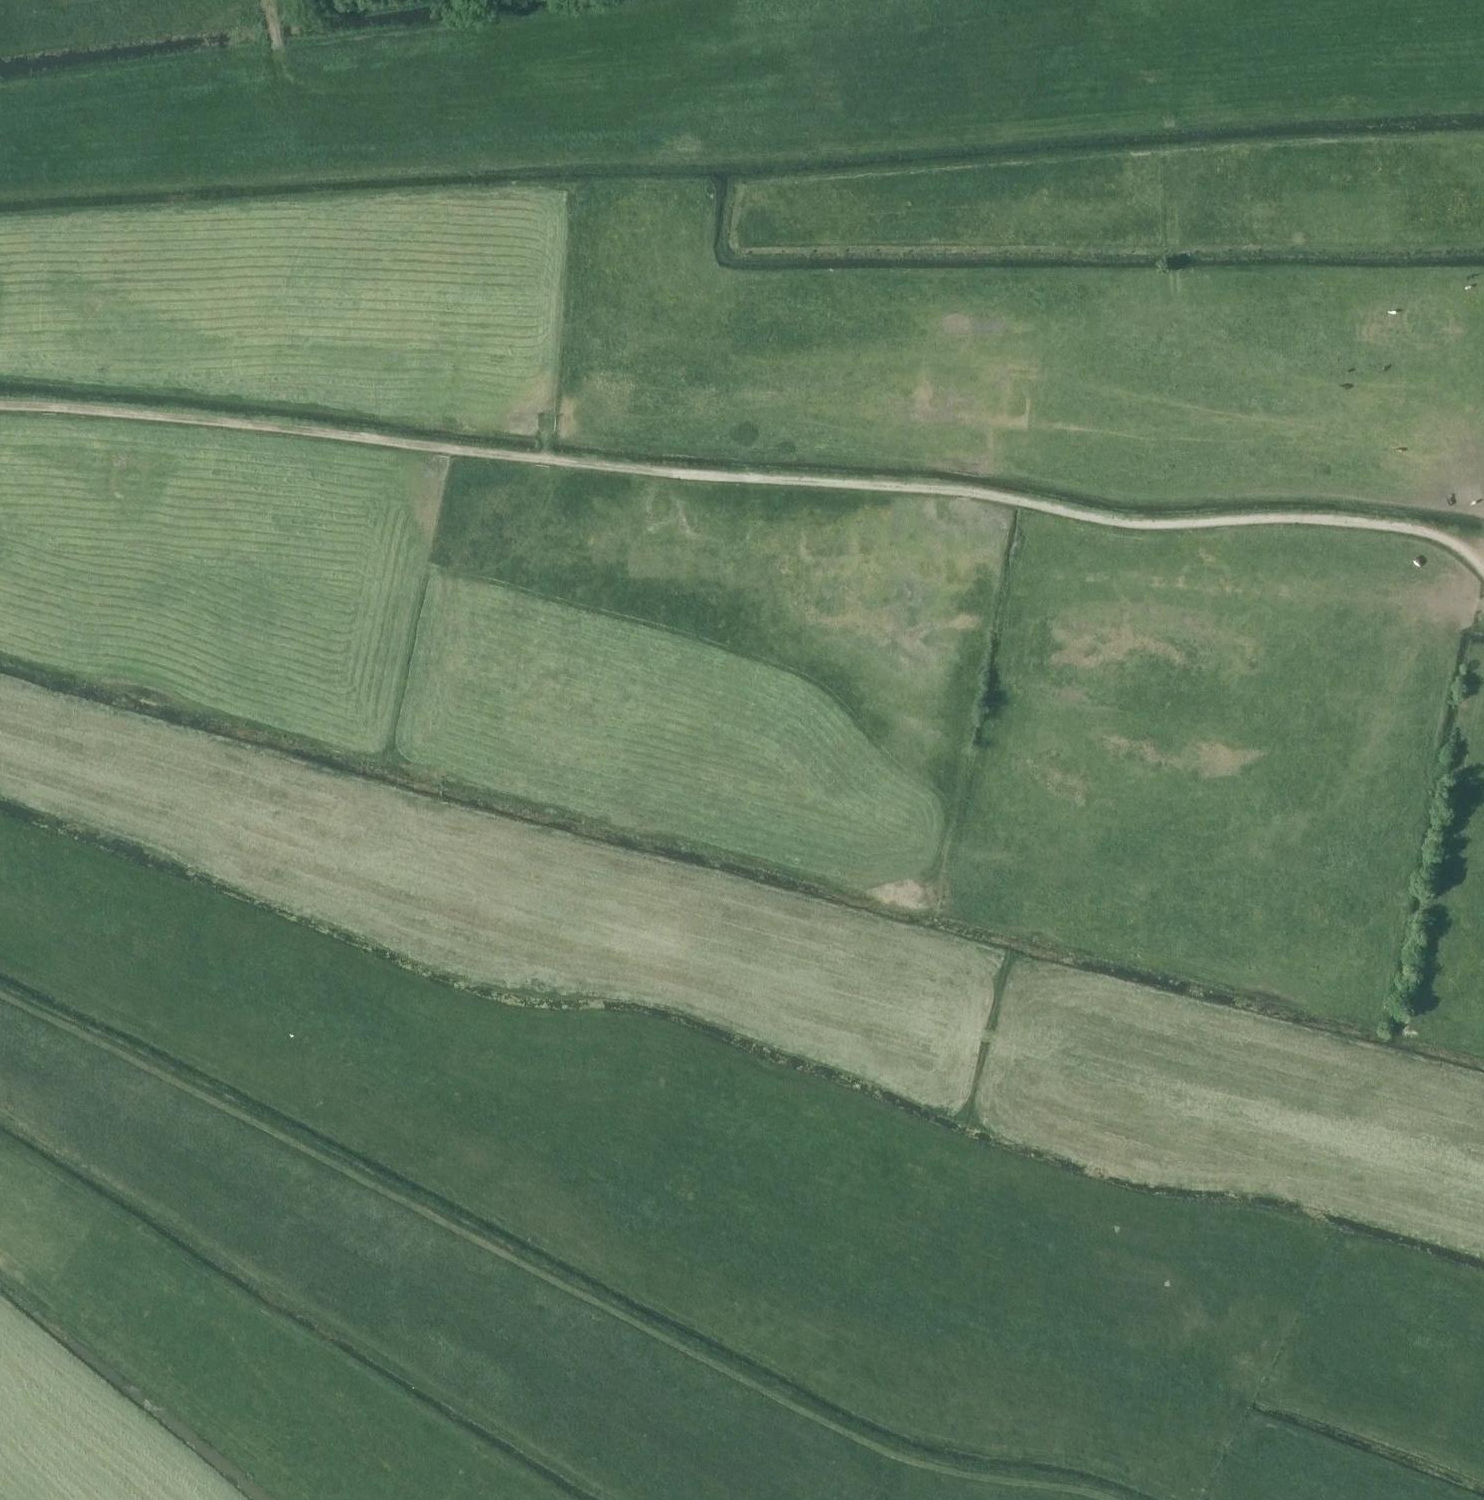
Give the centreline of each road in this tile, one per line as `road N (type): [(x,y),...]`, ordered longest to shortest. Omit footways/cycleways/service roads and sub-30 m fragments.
road 1 (track): [(1483,563),(1437,535),(1310,521),(1150,526),(964,491),(645,472),(0,406)]
road 2 (track): [(267,0),(281,61),(267,79),(0,106)]

